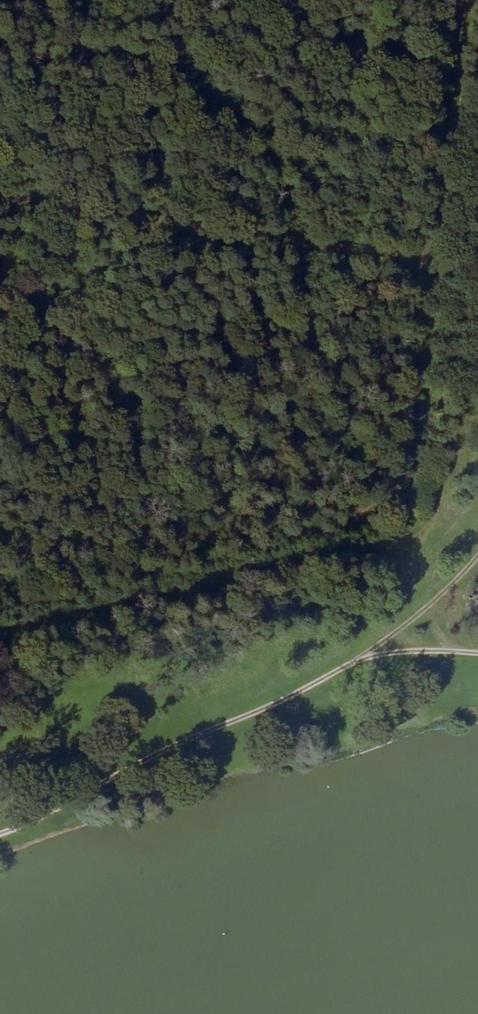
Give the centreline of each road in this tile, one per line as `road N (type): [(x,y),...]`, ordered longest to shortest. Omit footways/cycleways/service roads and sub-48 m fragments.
road 1 (unclassified): [(362,655),(275,704),(164,746),(0,836)]

